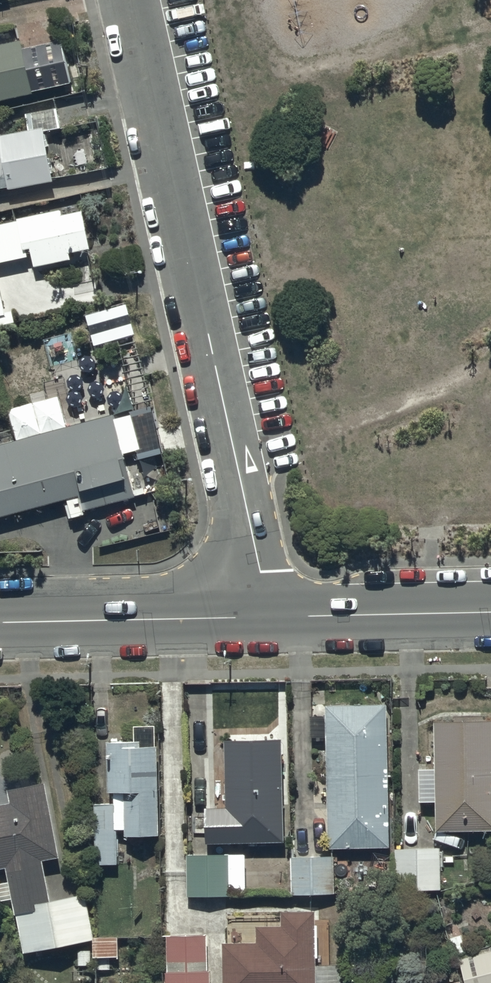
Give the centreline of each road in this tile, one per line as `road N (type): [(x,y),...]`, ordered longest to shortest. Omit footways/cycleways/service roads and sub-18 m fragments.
road 1 (residential): [(133,0),(270,617)]
road 2 (tertiary): [(0,622),(270,617)]
road 3 (tertiary): [(270,617),(490,612)]

